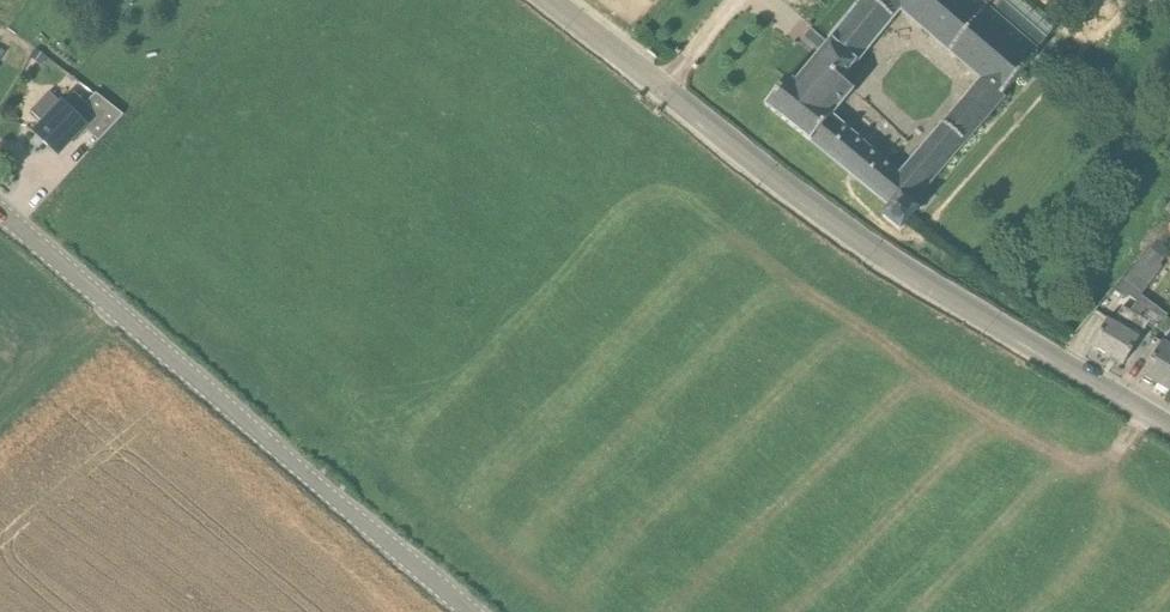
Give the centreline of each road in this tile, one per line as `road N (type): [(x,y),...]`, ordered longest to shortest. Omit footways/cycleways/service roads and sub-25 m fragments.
road 1 (residential): [(1169,427),(876,251),(550,0)]
road 2 (tertiary): [(470,611),(0,211)]

